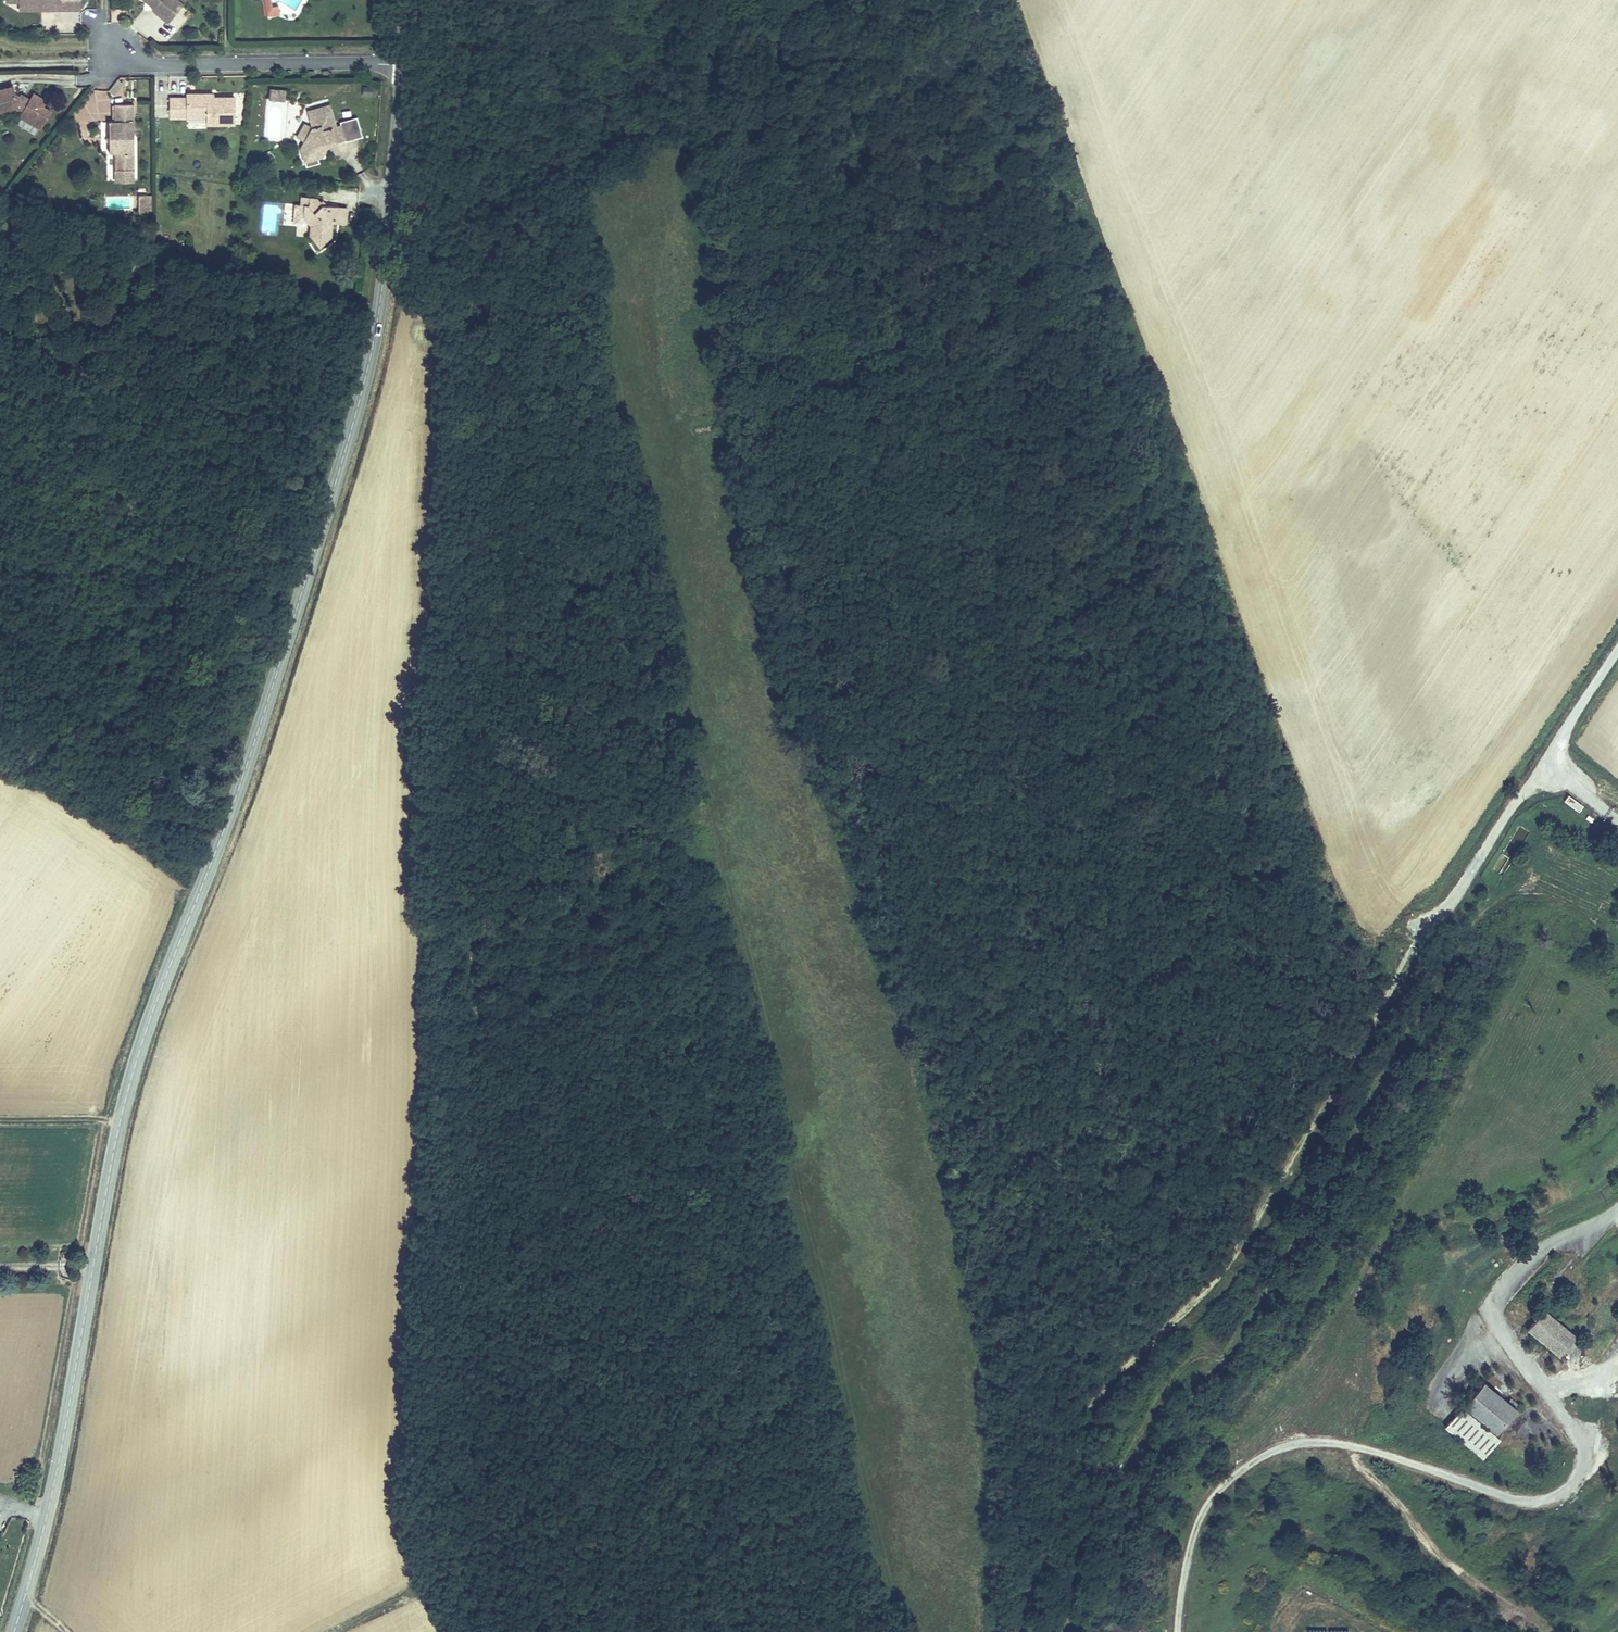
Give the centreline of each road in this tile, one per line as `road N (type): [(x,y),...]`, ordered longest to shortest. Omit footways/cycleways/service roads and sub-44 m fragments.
road 1 (tertiary): [(14,1631),(58,1465),(132,1073),(294,627),(370,357),(403,65)]
road 2 (track): [(1021,1631),(1088,1427),(1111,1389),(1235,1269),(1345,1094),(1433,915)]
road 3 (residential): [(111,40),(145,63),(403,65)]

